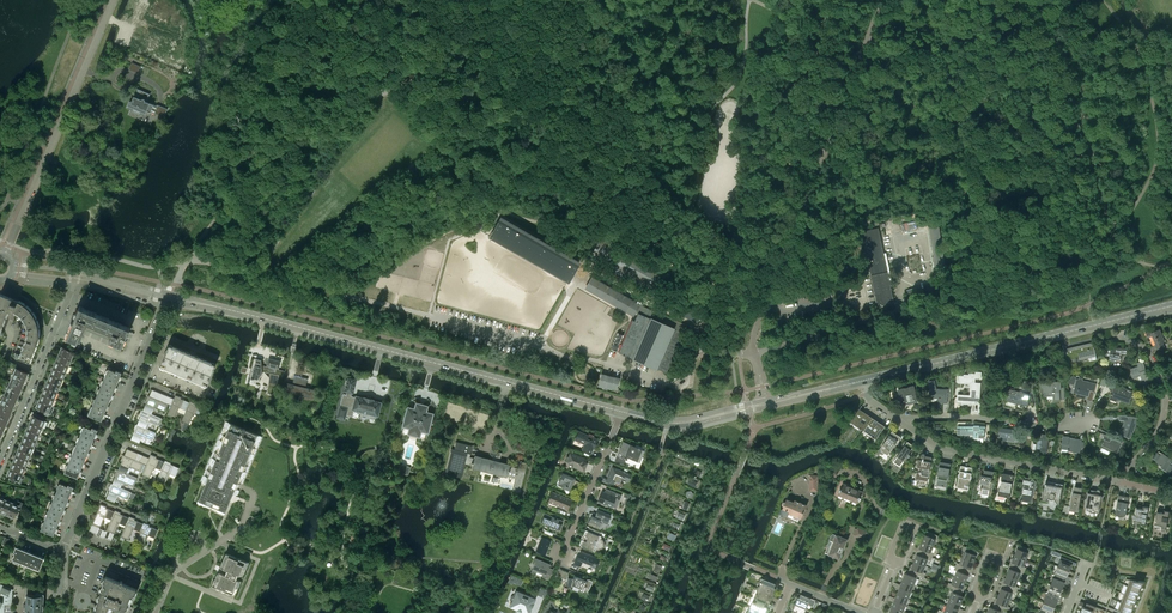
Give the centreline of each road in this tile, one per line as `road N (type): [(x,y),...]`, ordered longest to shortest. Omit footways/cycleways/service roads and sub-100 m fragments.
road 1 (secondary): [(621,411),(211,305)]
road 2 (unclassified): [(881,0),(755,327),(752,353)]
road 3 (secondary): [(862,380),(1152,311)]
road 4 (unclassified): [(6,255),(113,0)]
road 5 (residential): [(1116,481),(947,448),(895,416)]
road 6 (residential): [(0,461),(75,279)]
road 7 (residential): [(1082,424),(895,416)]
road 8 (residential): [(1116,481),(1153,438),(1165,394),(1148,353),(1119,339)]
road 9 (secondary): [(621,411),(678,426),(768,406)]
road 10 (residential): [(566,546),(621,411)]
road 11 (secondary): [(760,401),(679,420),(621,411)]

